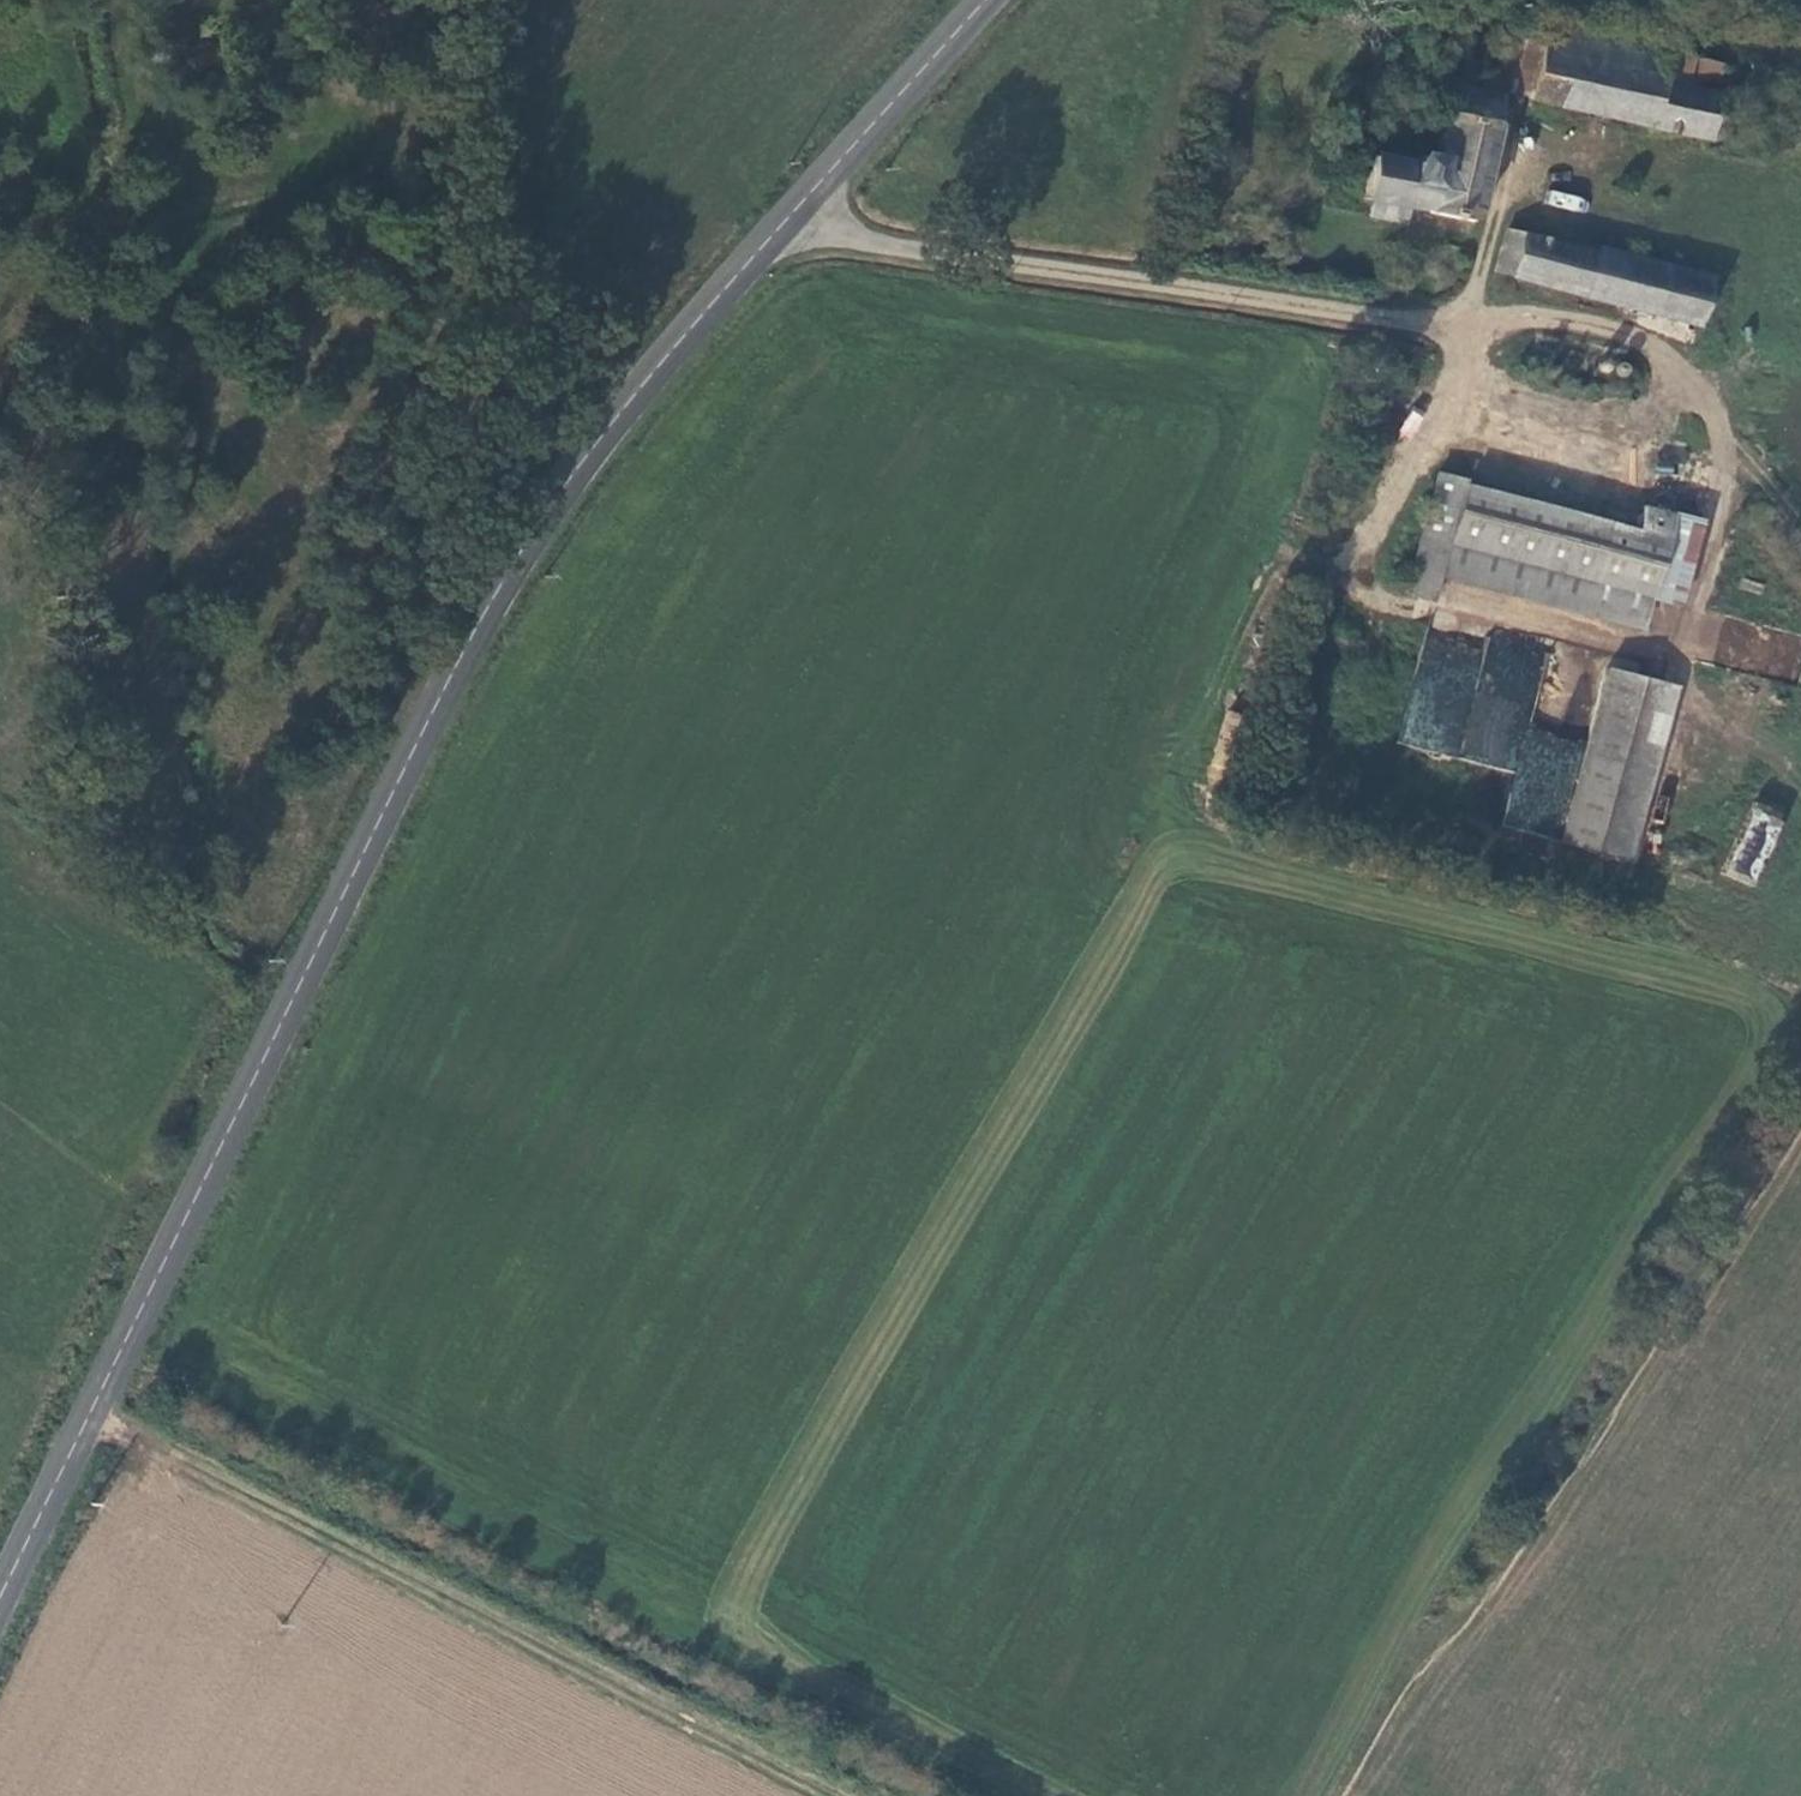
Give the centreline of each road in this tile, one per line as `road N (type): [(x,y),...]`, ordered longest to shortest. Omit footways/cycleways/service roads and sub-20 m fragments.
road 1 (tertiary): [(0,1607),(516,569),(765,244)]
road 2 (residential): [(765,244),(1489,352)]
road 3 (tertiary): [(765,244),(994,0)]

